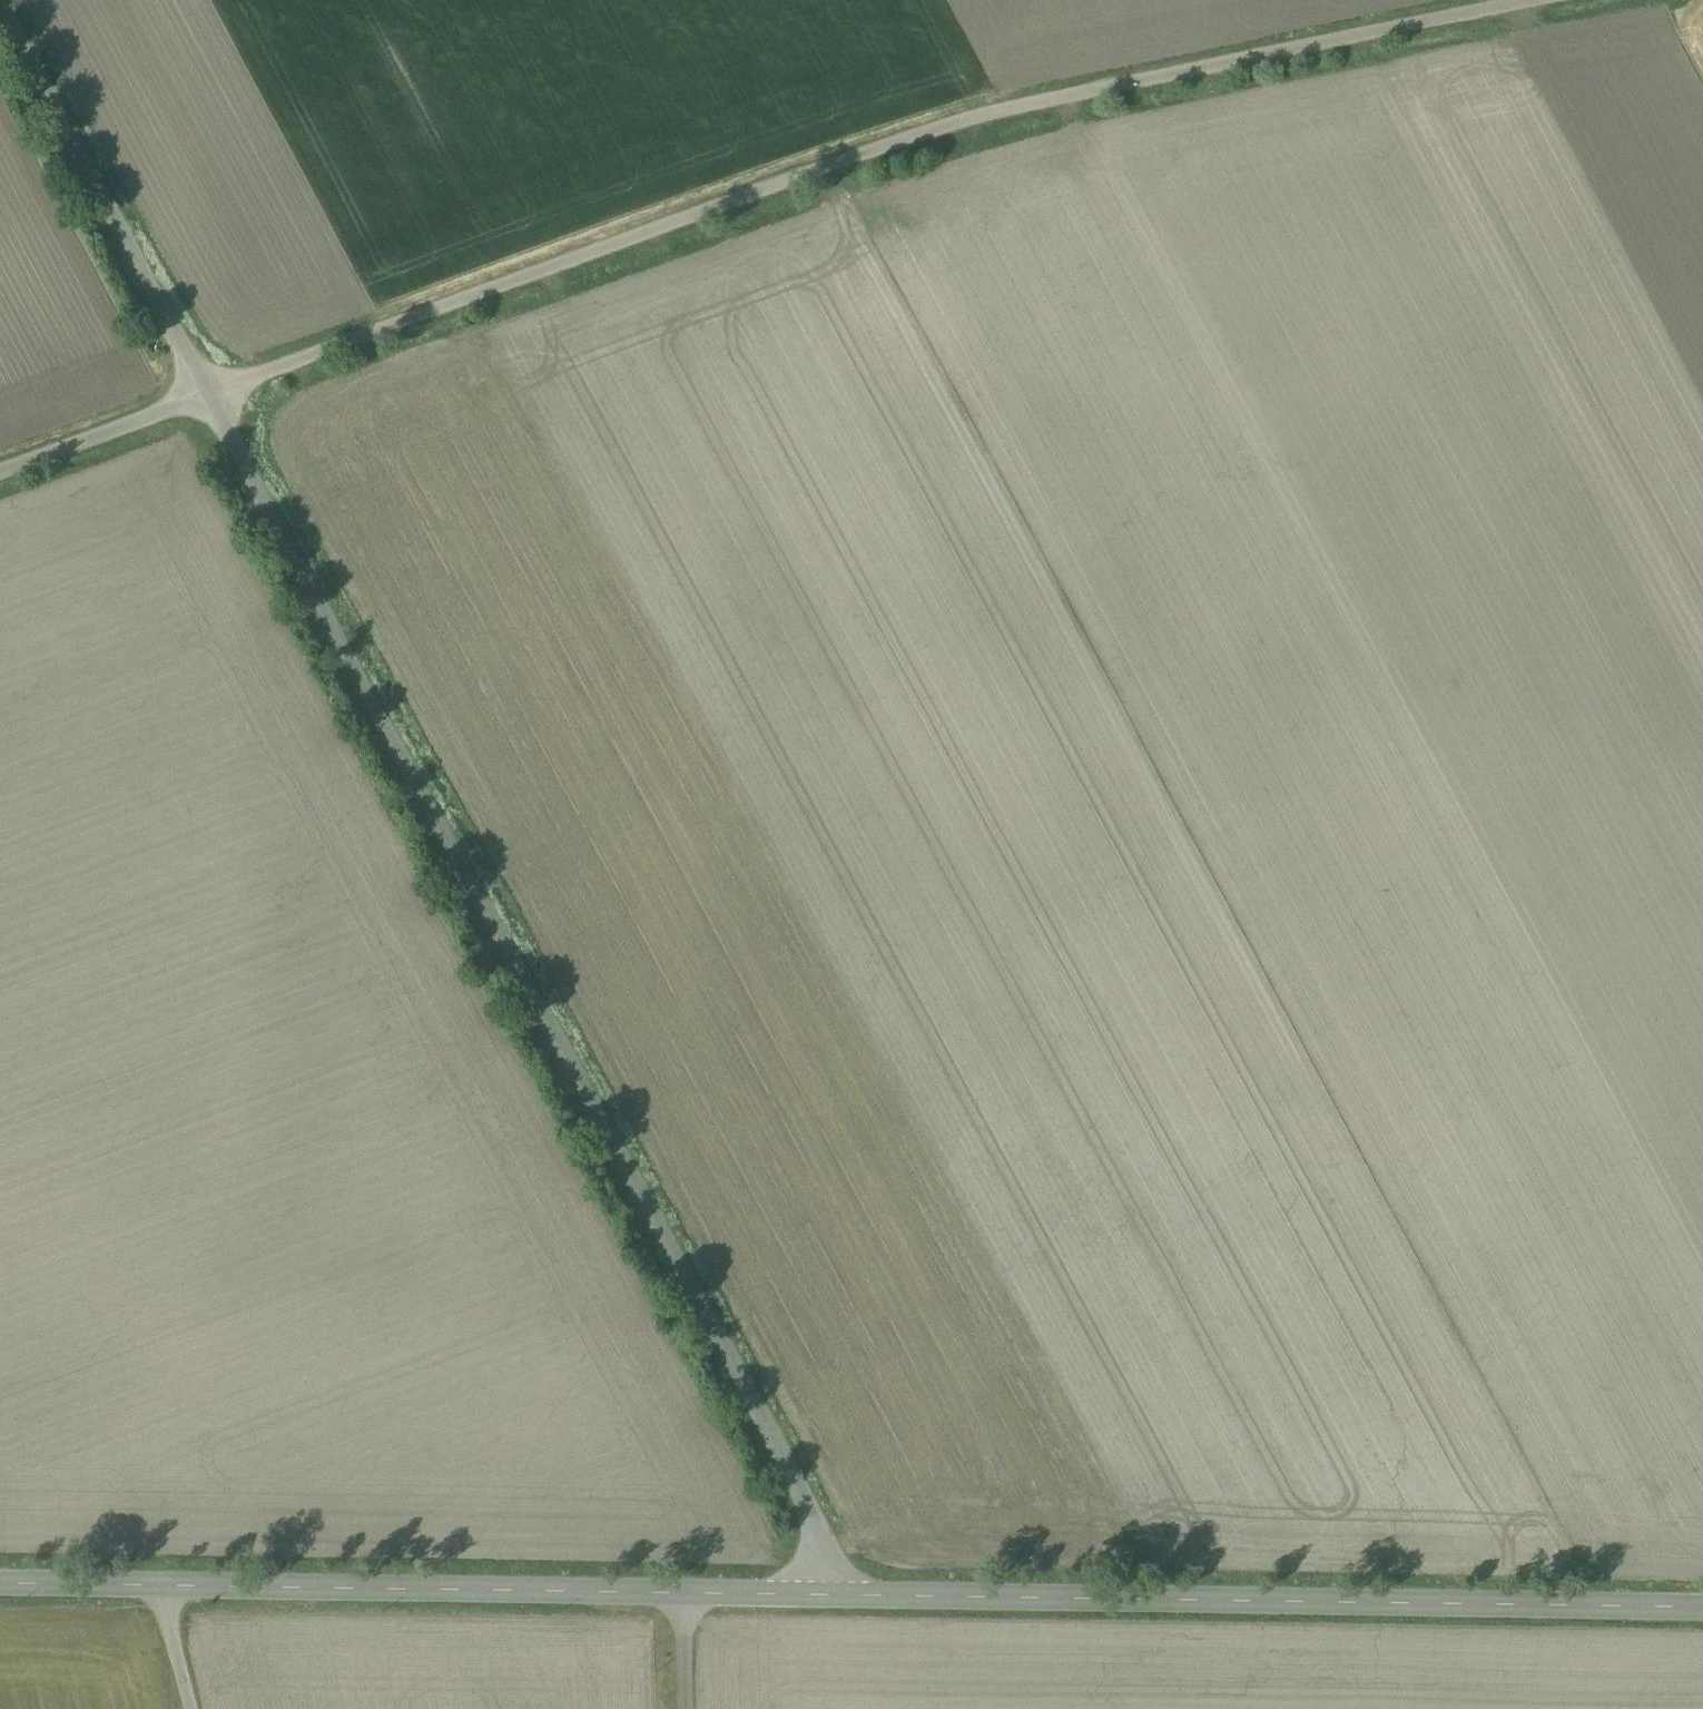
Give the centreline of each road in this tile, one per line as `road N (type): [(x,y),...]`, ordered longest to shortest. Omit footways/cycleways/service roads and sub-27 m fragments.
road 1 (unclassified): [(1525,0),(983,113),(207,393)]
road 2 (unclassified): [(852,1595),(207,393)]
road 3 (tertiary): [(852,1595),(0,1582)]
road 4 (tertiary): [(1702,1606),(852,1595)]
road 5 (unclassified): [(207,393),(0,6)]
road 6 (unclassified): [(207,393),(0,469)]

